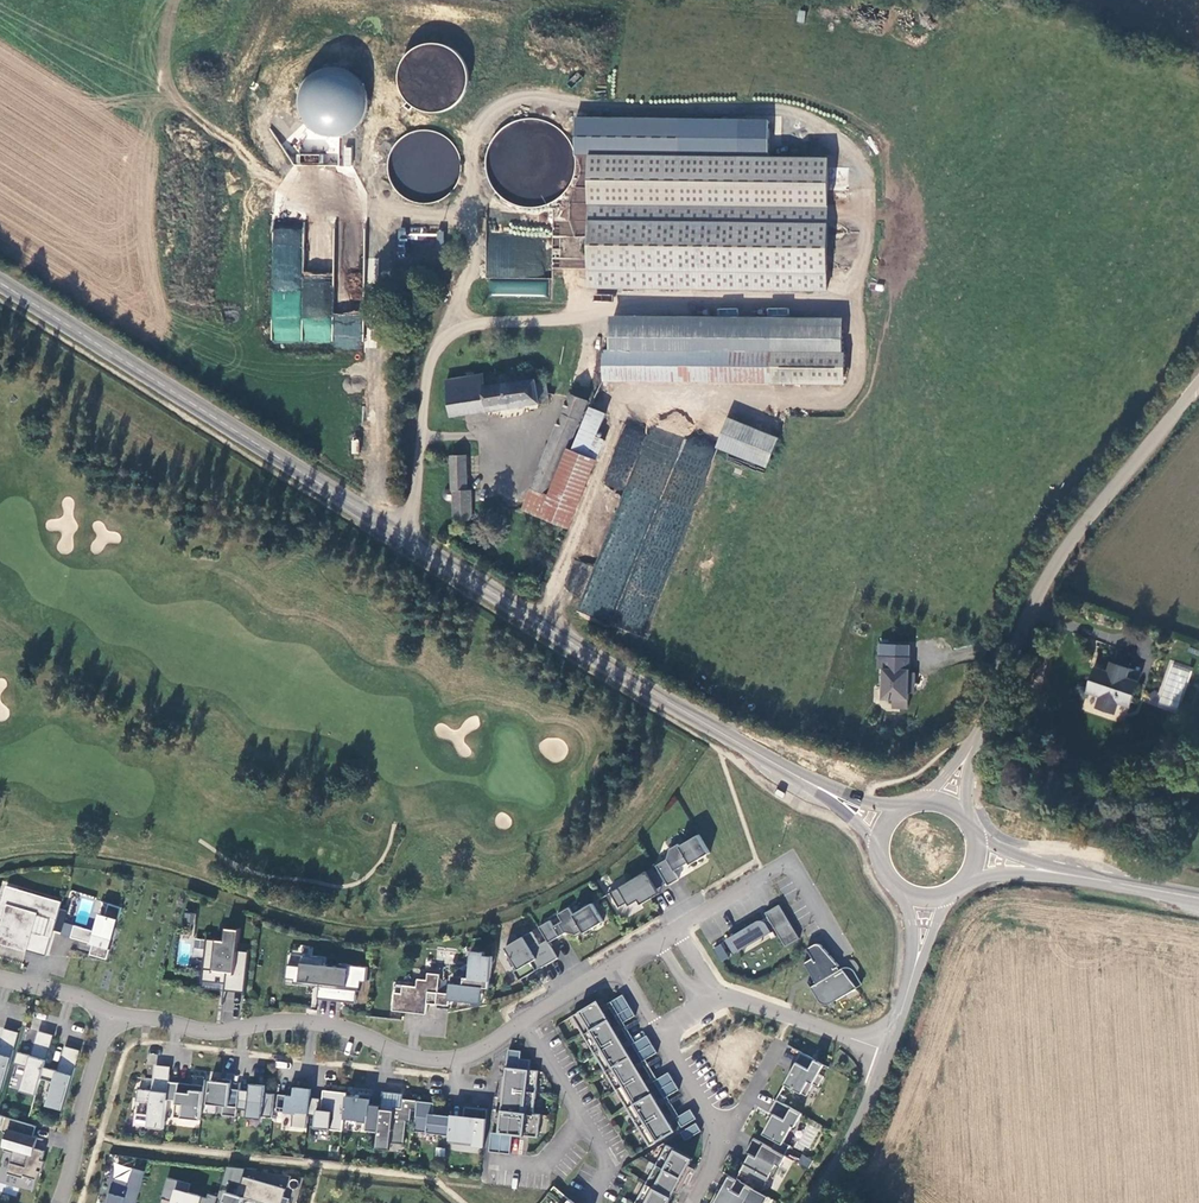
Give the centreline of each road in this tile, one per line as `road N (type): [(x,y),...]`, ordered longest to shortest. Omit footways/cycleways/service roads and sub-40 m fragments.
road 1 (secondary): [(803,780),(543,627),(0,283)]
road 2 (tertiary): [(968,754),(1027,618),(1073,539),(1198,388)]
road 3 (residential): [(111,1016),(215,1033),(309,1023),(446,1061),(524,1023)]
road 4 (residential): [(524,1023),(605,1161),(592,1202)]
road 5 (residential): [(60,1202),(111,1016)]
road 6 (tertiary): [(816,1202),(854,1140),(887,1050)]
road 7 (residential): [(665,936),(790,861)]
road 8 (secondary): [(1198,898),(1056,872)]
road 9 (residential): [(723,1143),(788,1018)]

